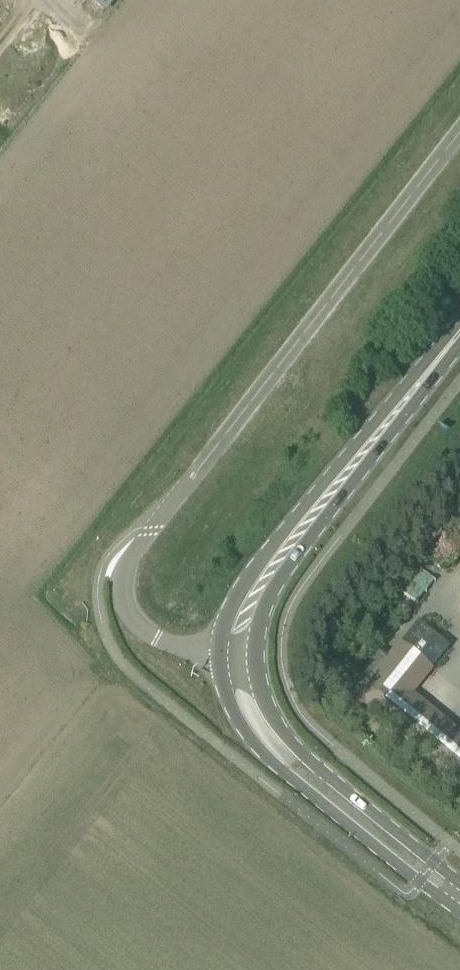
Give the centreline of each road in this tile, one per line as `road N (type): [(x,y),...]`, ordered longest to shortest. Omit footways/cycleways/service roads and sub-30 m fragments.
road 1 (unclassified): [(238,654),(193,651),(134,620),(120,562),(459,117)]
road 2 (secondary): [(238,654),(246,609),(266,577),(459,331)]
road 3 (secondary): [(459,897),(267,738),(248,707),(238,654)]

